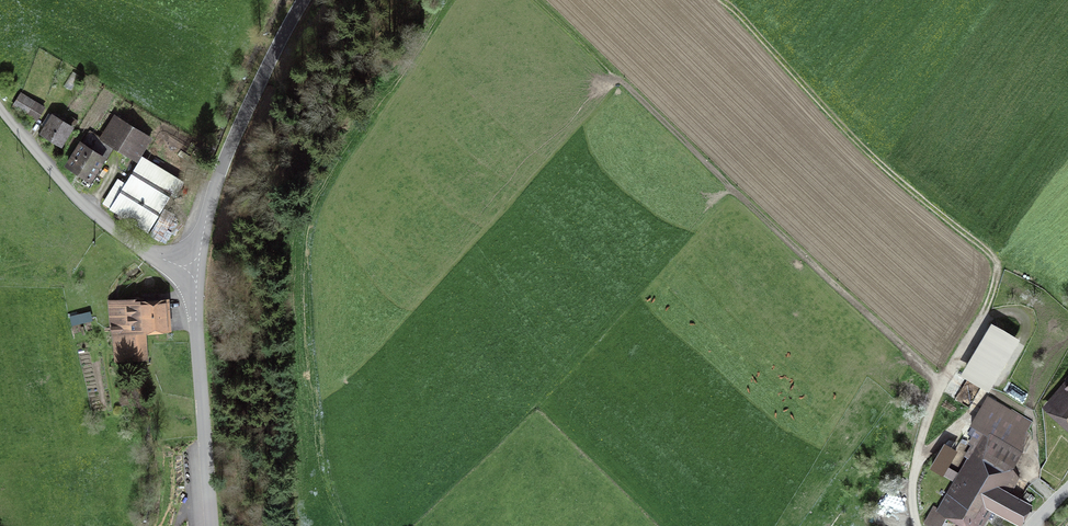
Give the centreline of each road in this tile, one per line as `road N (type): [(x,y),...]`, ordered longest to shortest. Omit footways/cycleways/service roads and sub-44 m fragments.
road 1 (track): [(944,388),(529,0)]
road 2 (track): [(734,13),(827,115),(996,261),(1002,273),(983,319)]
road 3 (tertiary): [(197,273),(226,156),(303,0)]
road 4 (unclassified): [(197,273),(105,223),(0,109)]
road 5 (tertiary): [(212,525),(197,273)]

